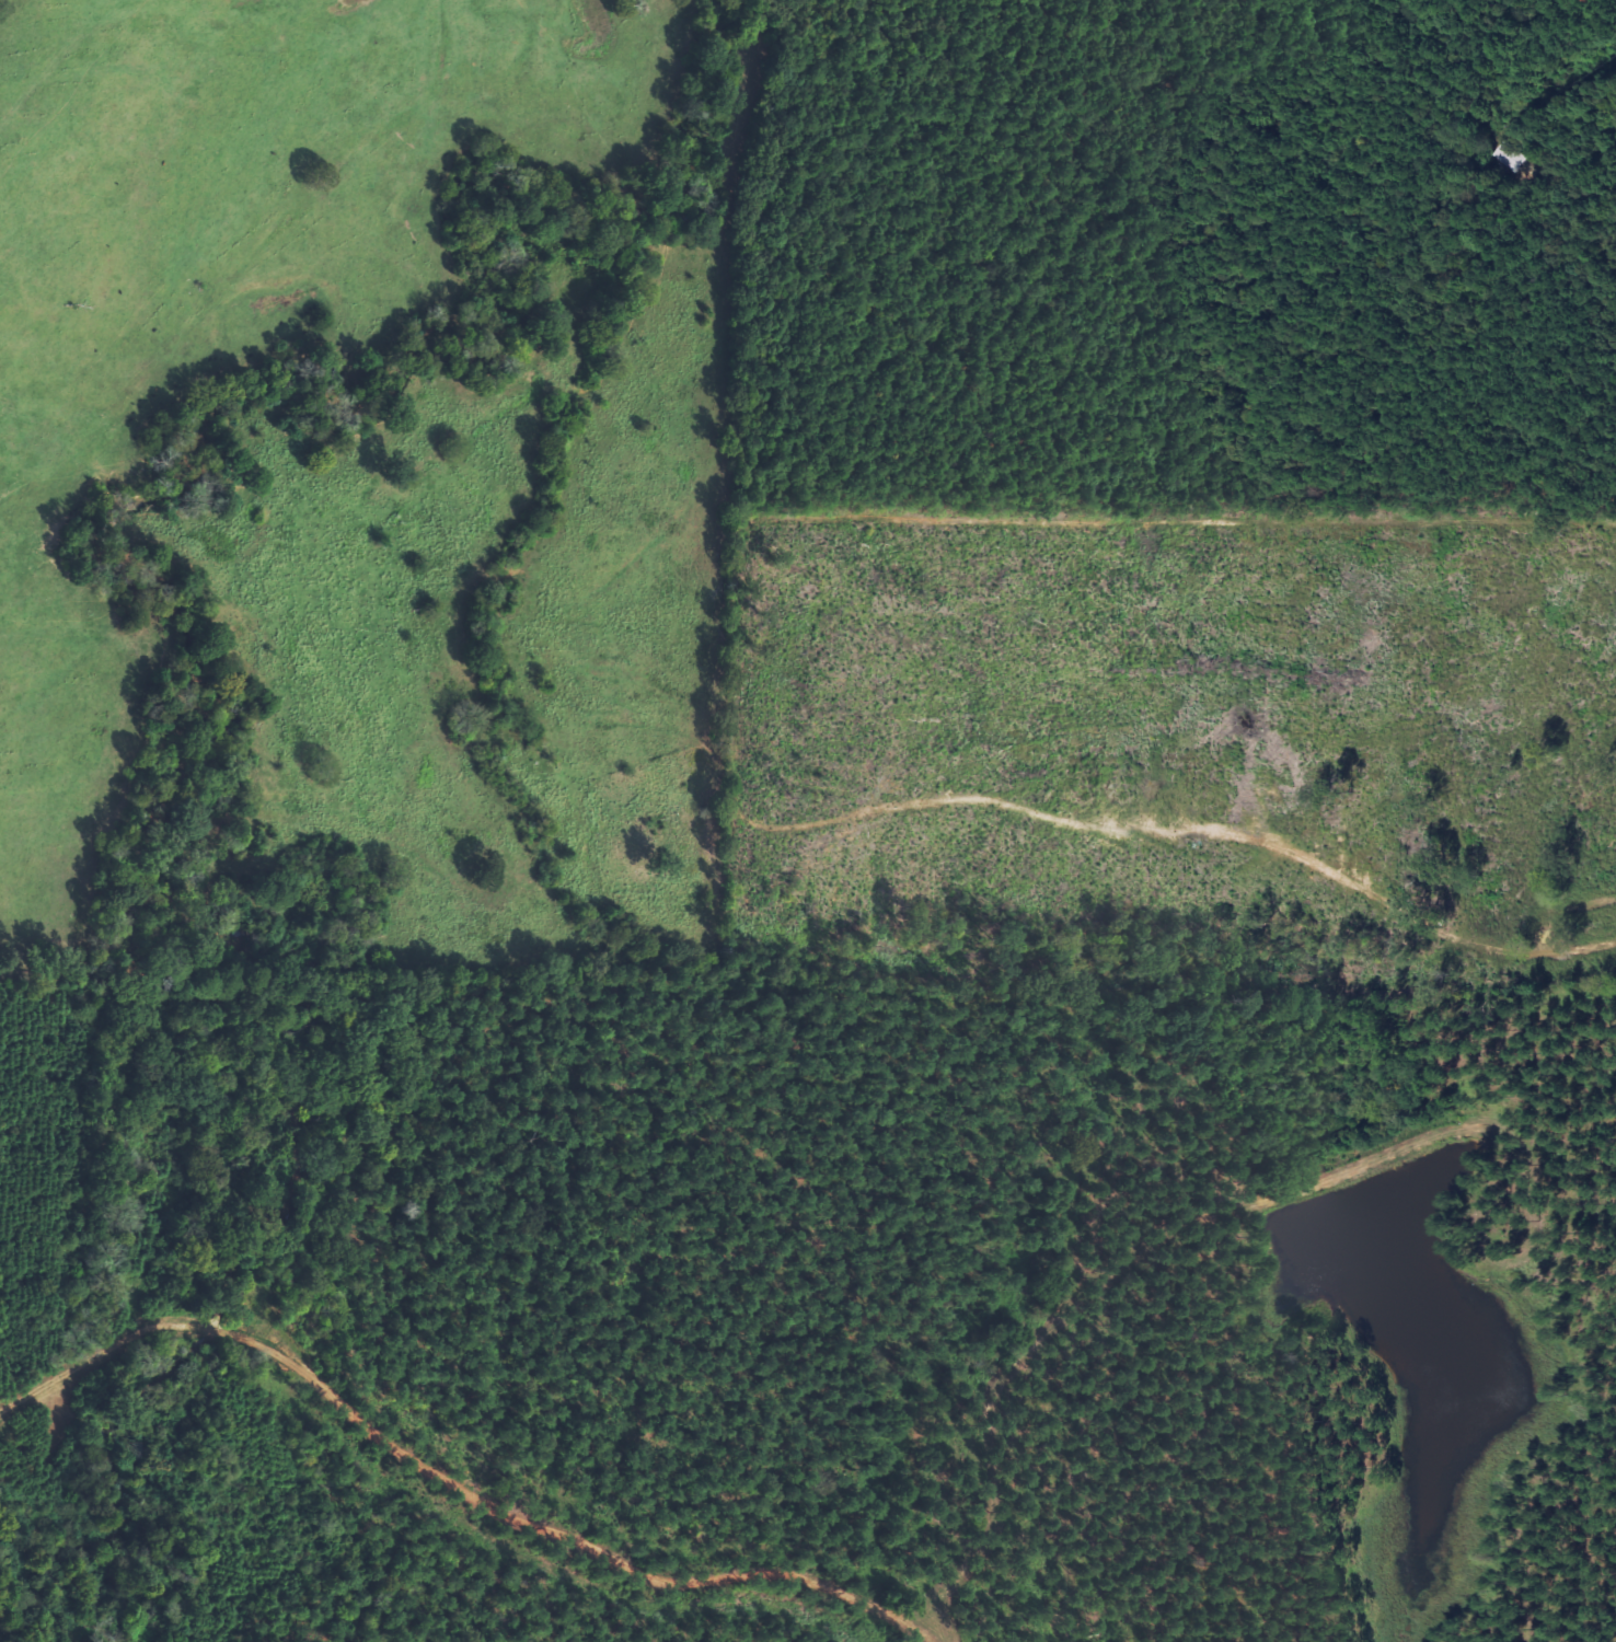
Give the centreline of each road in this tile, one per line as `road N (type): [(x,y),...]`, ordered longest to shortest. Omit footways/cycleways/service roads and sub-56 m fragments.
road 1 (residential): [(0,1487),(282,1429),(665,1534),(820,1564),(979,1582)]

